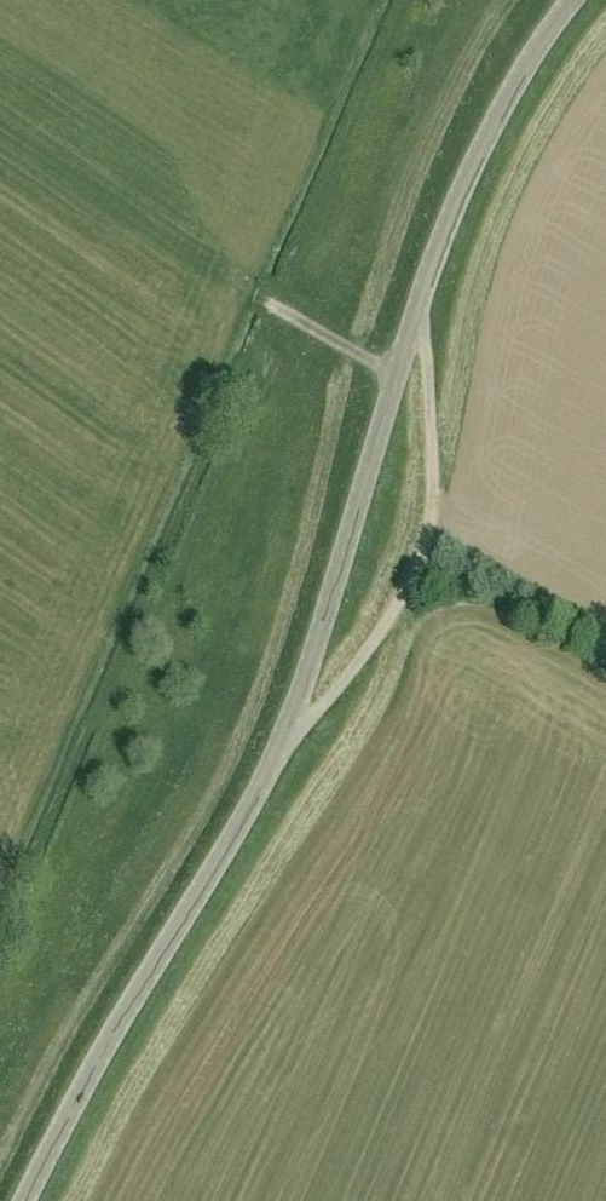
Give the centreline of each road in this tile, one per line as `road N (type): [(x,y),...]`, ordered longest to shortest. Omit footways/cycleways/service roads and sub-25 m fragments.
road 1 (unclassified): [(263,779),(393,613),(433,522),(429,265)]
road 2 (tertiary): [(263,779),(317,644),(429,265)]
road 3 (tertiary): [(26,1200),(263,779)]
road 4 (tertiary): [(429,265),(500,103),(570,0)]

